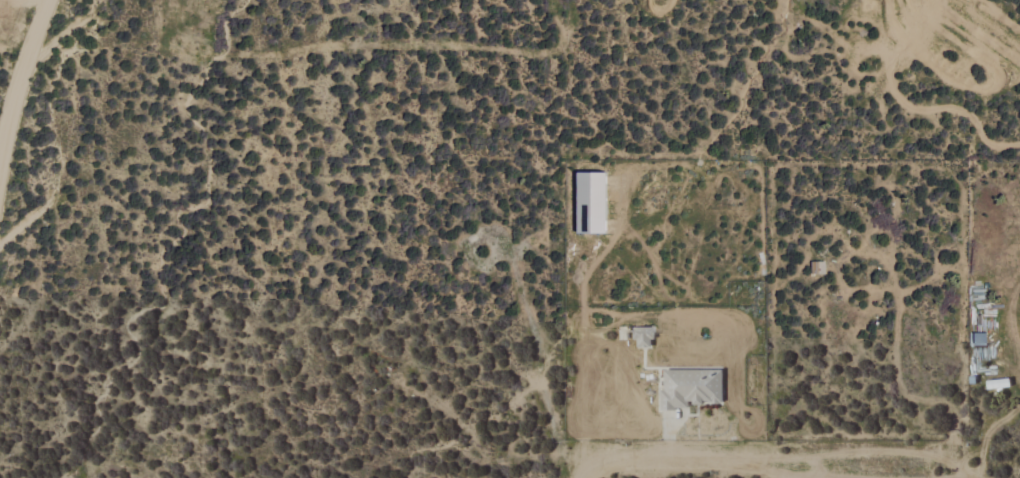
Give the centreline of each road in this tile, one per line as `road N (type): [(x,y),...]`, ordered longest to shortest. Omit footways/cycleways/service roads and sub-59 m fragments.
road 1 (residential): [(594,464),(932,462),(966,477)]
road 2 (residential): [(0,195),(25,40),(42,0)]

